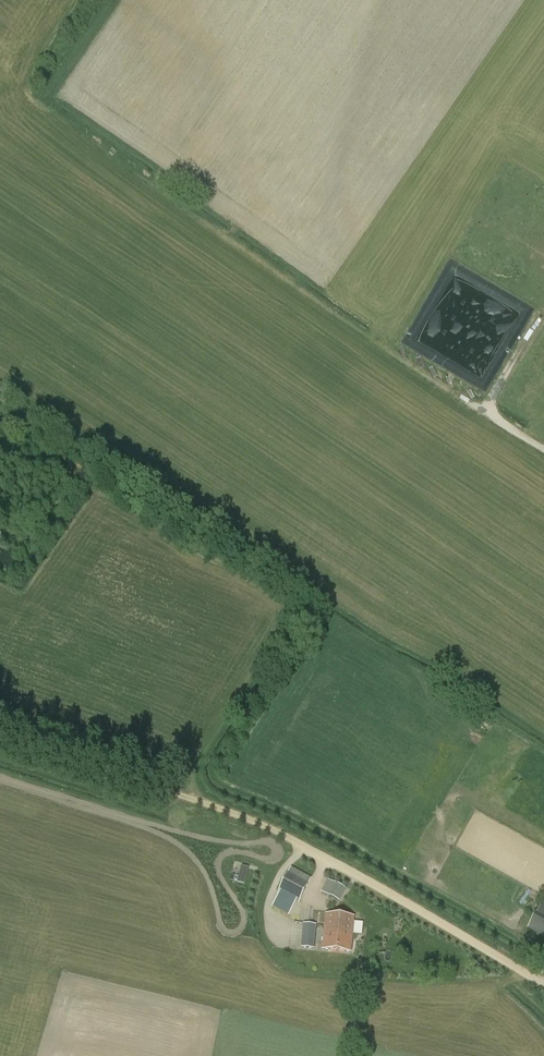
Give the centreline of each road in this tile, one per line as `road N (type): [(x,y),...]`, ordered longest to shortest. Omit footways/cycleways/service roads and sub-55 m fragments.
road 1 (track): [(40,104),(543,450)]
road 2 (track): [(0,734),(294,843)]
road 3 (unclassified): [(294,843),(543,985)]

